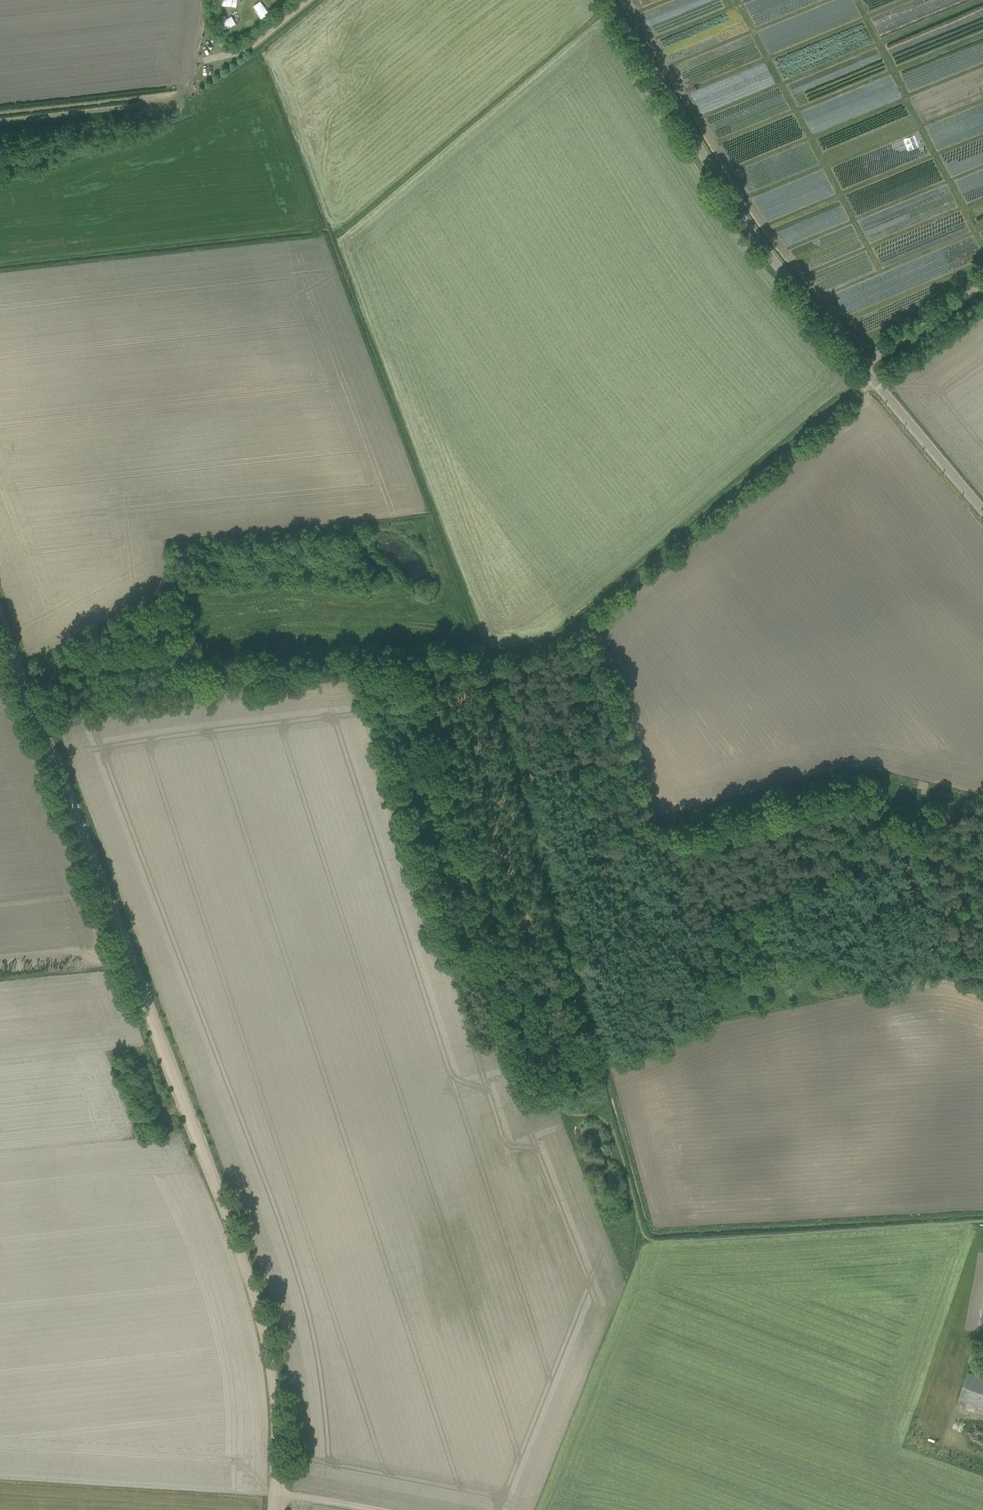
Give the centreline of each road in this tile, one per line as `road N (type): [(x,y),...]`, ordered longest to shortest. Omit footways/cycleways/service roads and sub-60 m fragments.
road 1 (track): [(277,1509),(275,1435),(253,1295),(24,689)]
road 2 (unclassified): [(982,511),(750,230),(607,0)]
road 3 (track): [(861,366),(982,281)]

